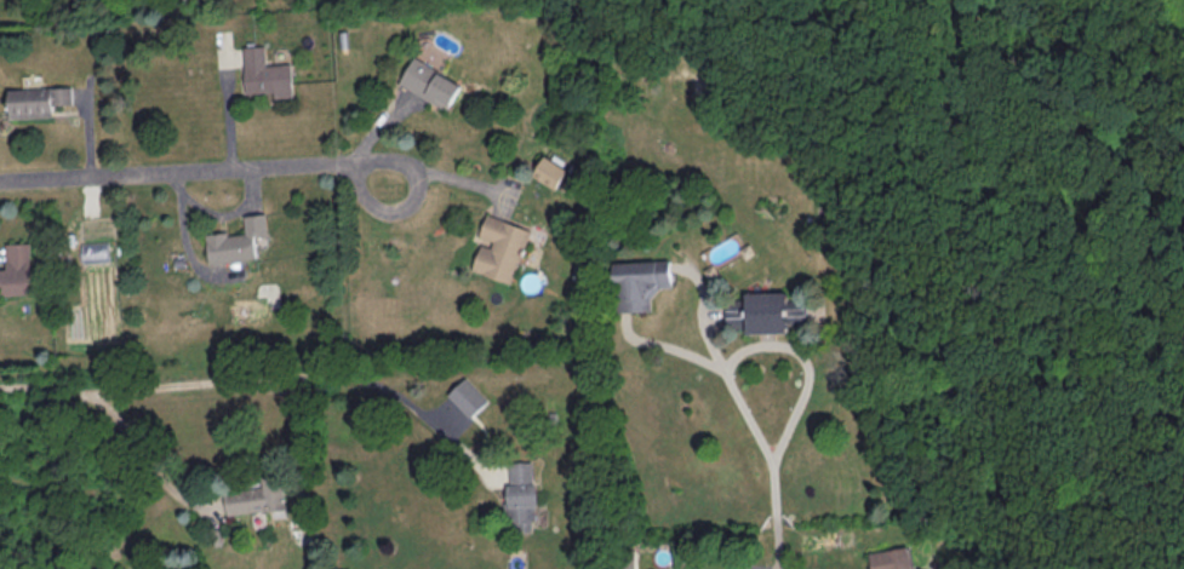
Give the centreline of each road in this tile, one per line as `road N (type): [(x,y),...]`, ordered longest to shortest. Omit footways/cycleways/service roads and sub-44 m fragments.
road 1 (residential): [(390,383),(143,380),(0,389)]
road 2 (residential): [(0,187),(370,162)]

